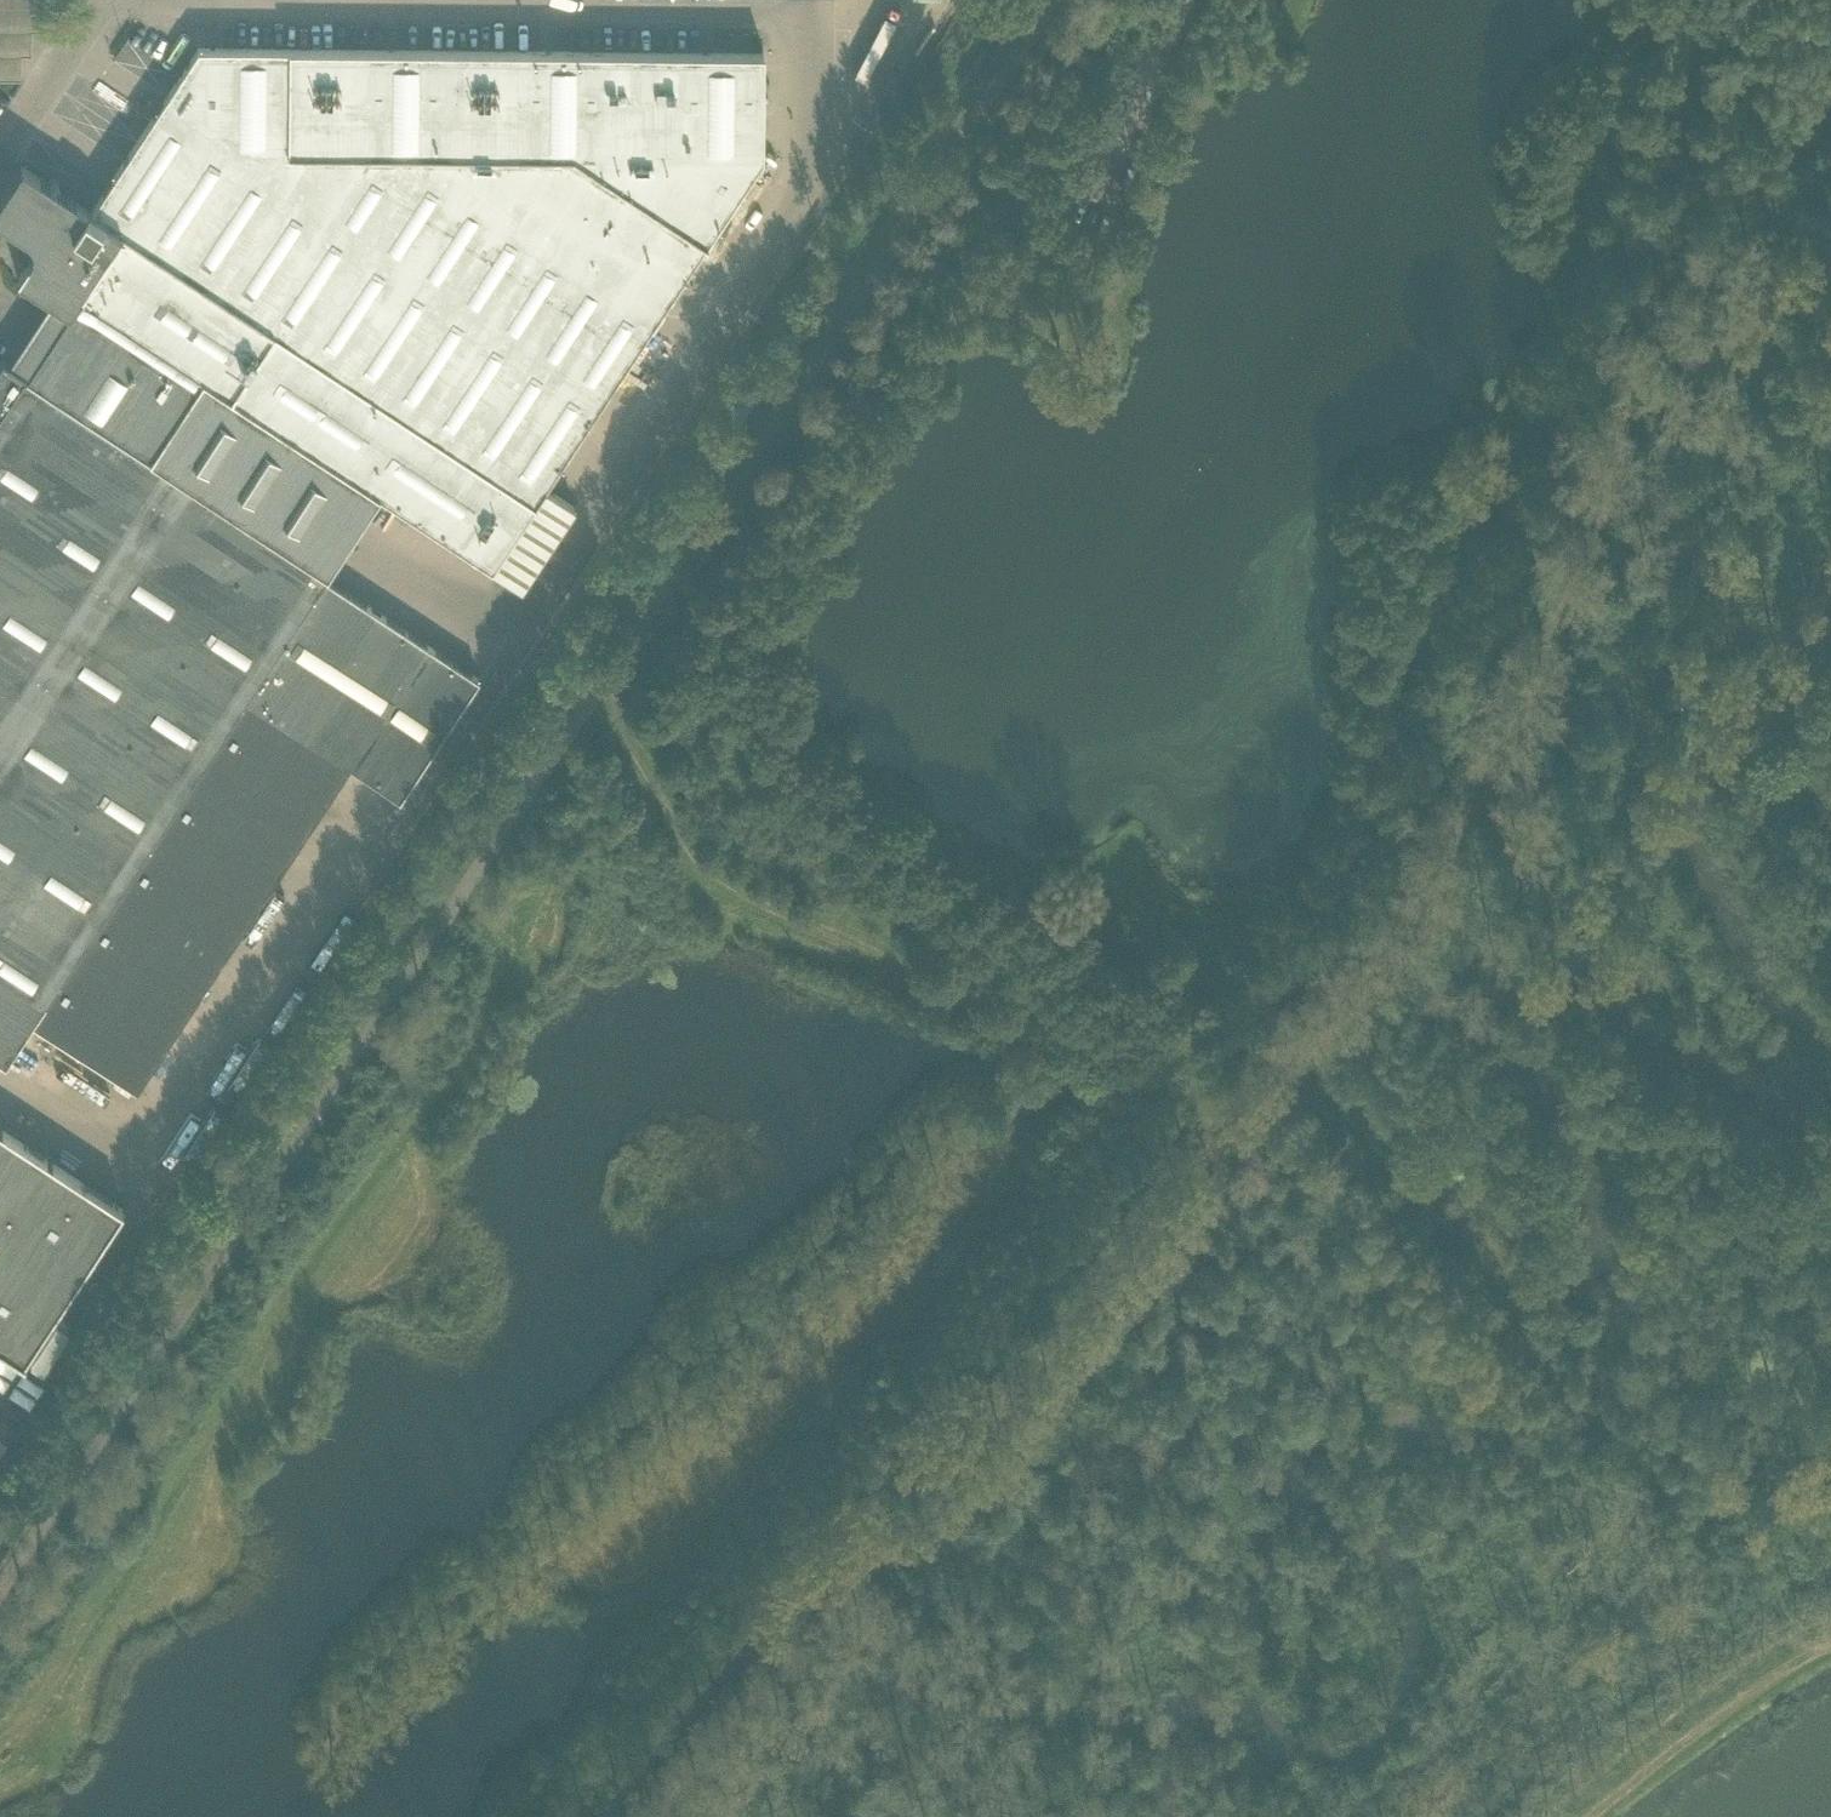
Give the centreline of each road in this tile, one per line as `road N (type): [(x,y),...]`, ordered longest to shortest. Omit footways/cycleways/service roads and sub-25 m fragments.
road 1 (unclassified): [(588,705),(0,1589)]
road 2 (track): [(653,1816),(964,1465),(1233,1128)]
road 3 (unclassified): [(588,705),(1049,0)]
road 4 (track): [(588,705),(681,845),(738,892),(926,983),(1047,1017),(1233,1128)]
road 5 (track): [(1307,1037),(1451,840),(1567,615)]
road 6 (track): [(1809,1654),(1589,1816)]

